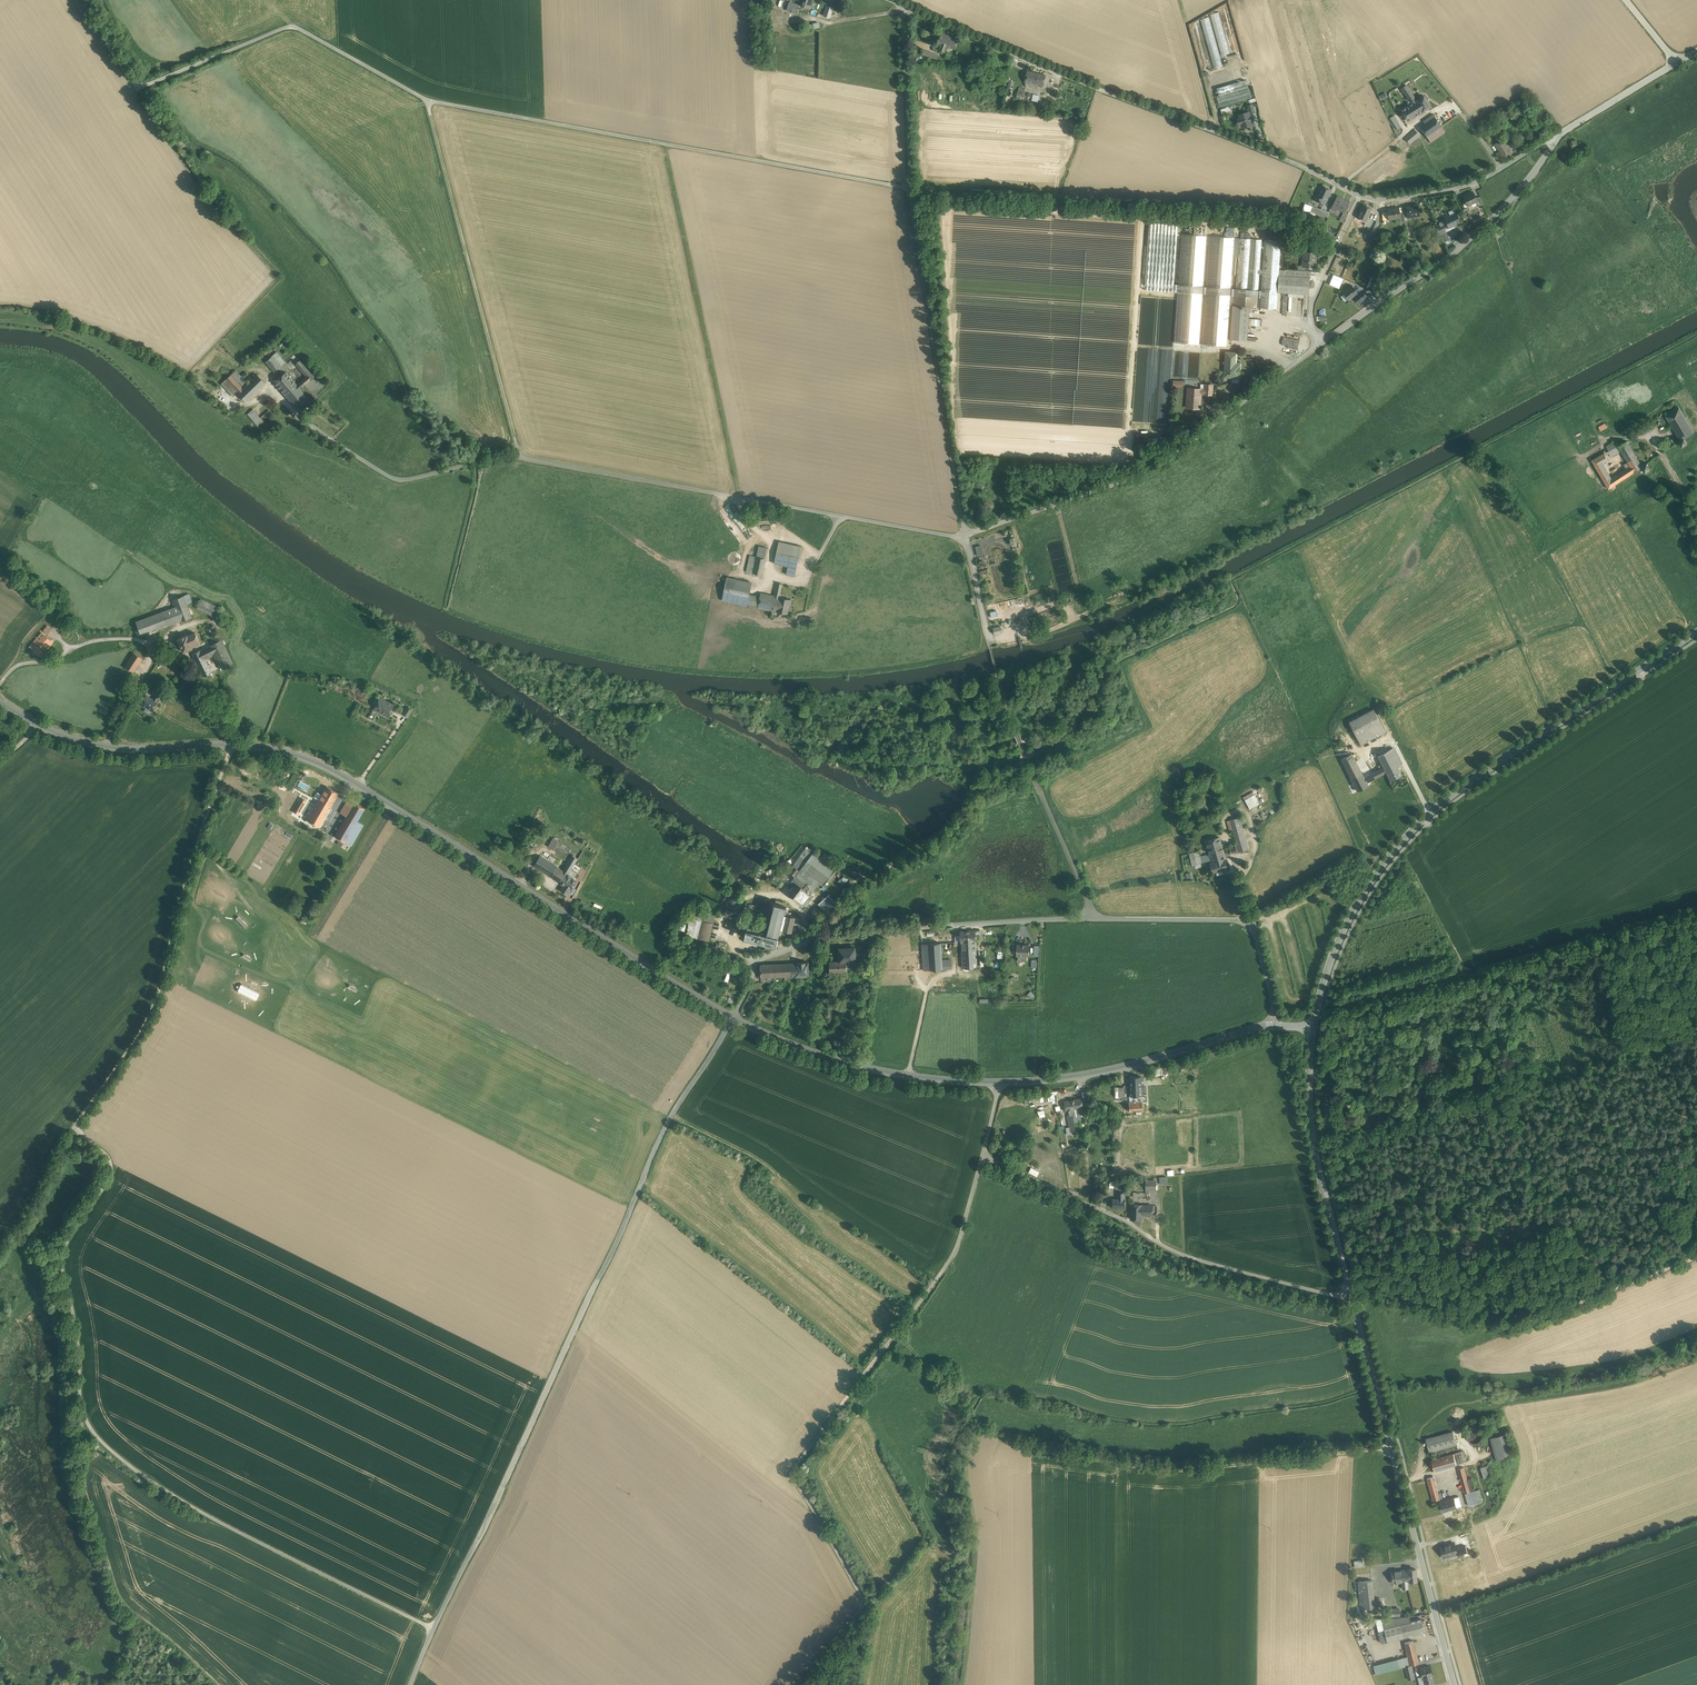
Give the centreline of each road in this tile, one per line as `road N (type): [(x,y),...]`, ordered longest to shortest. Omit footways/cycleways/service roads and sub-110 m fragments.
road 1 (unclassified): [(233,745),(162,984),(78,1124),(111,1163),(62,1260),(79,1403),(98,1437),(202,1512),(431,1626)]
road 2 (unclassified): [(910,186),(429,102),(292,28),(138,89),(87,0)]
road 3 (unclassified): [(1566,129),(1454,255),(1150,475),(966,536)]
road 4 (unclassified): [(1566,129),(1489,176),(1378,198),(903,5)]
road 5 (unclassified): [(431,1626),(670,1121),(735,1017)]
road 6 (tertiary): [(1313,1025),(1310,1095),(1318,1165),(1454,1684)]
road 7 (track): [(984,1157),(948,1266),(789,1473),(862,1606),(795,1684)]
road 8 (unclassified): [(735,1017),(346,776),(290,753),(233,745)]
road 9 (tertiary): [(1696,634),(1484,775),(1399,845),(1346,924),(1313,1025)]
road 10 (unclassified): [(1277,1025),(1101,1072),(1002,1084),(875,1072),(735,1017)]
road 11 (unclassified): [(735,1017),(756,960),(831,931),(1095,919)]
road 12 (track): [(1360,1292),(1331,1294),(1189,1257),(1130,1221),(984,1157)]
road 13 (track): [(519,456),(429,102)]
road 14 (unclassified): [(910,186),(966,536)]
road 15 (track): [(1696,1256),(1505,1327),(1360,1292)]
road 16 (track): [(1390,1450),(1224,1469),(1113,1466)]
road 17 (unclassified): [(1277,1025),(1261,947),(1248,924),(1095,919)]
road 18 (unclassified): [(233,745),(114,747),(38,725)]
road 19 (unclassified): [(1095,919),(1020,742)]
road 20 (unclassified): [(903,5),(910,186)]
road 21 (unclassified): [(1678,61),(1566,129)]

